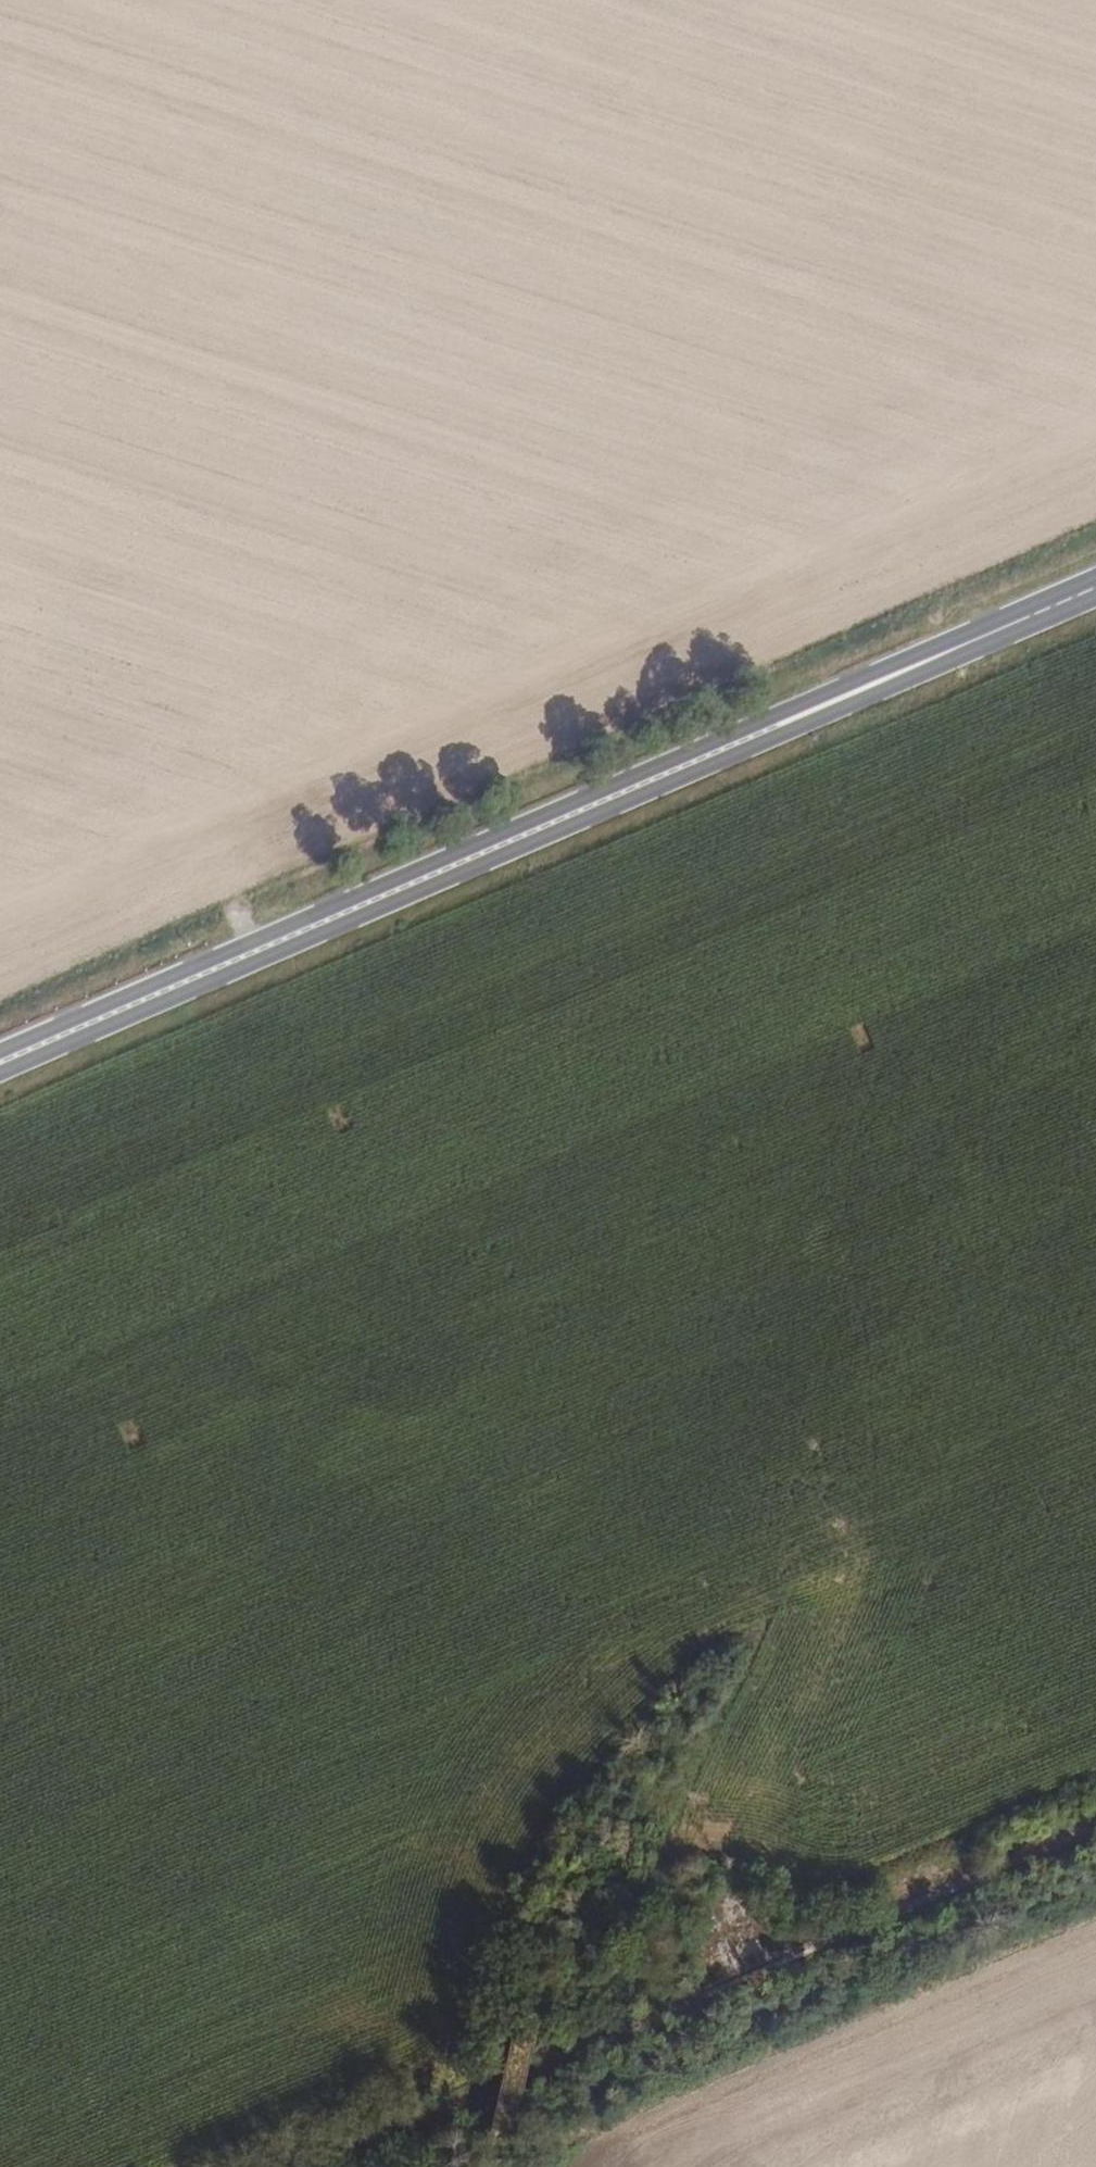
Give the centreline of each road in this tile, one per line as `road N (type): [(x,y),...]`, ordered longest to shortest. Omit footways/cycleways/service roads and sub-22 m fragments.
road 1 (primary): [(0,1064),(1095,587)]

